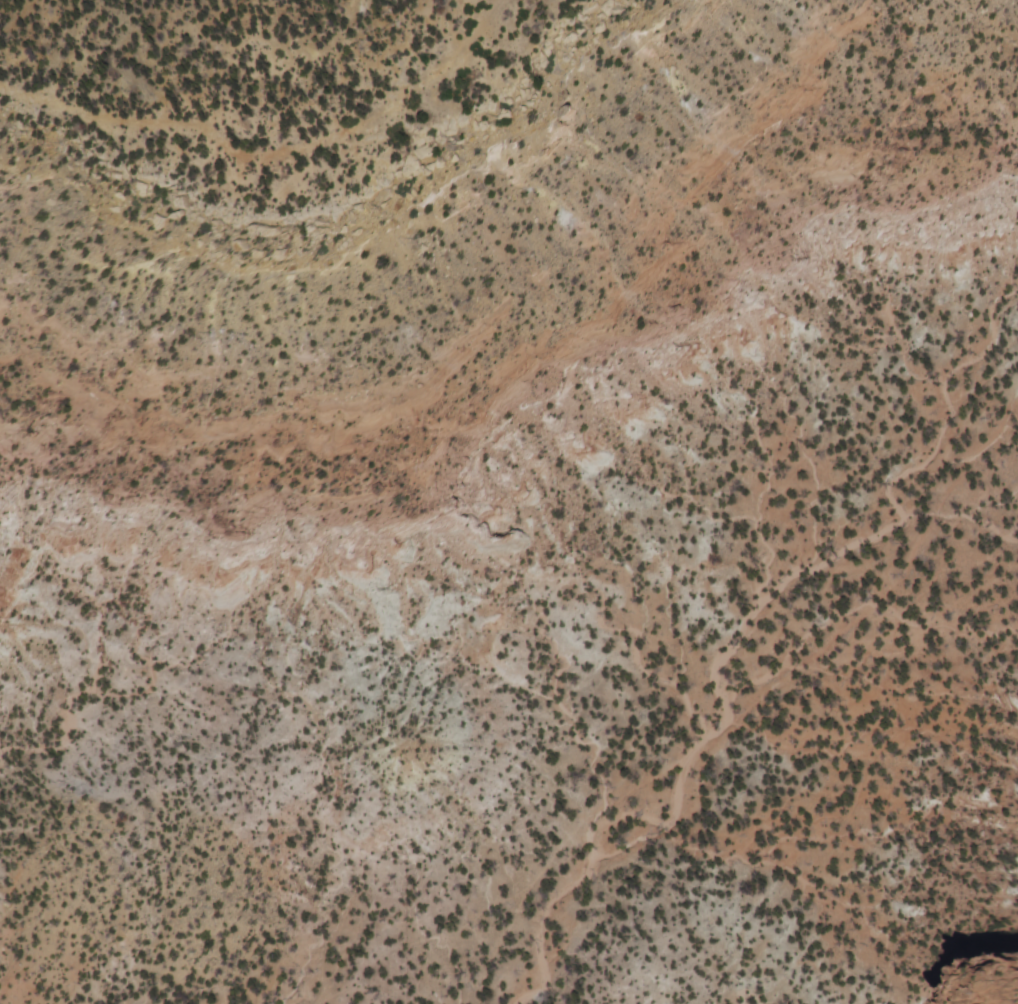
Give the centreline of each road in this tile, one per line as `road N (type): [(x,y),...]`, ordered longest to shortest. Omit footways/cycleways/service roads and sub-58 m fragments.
road 1 (residential): [(631,1003),(963,398),(1017,329)]

